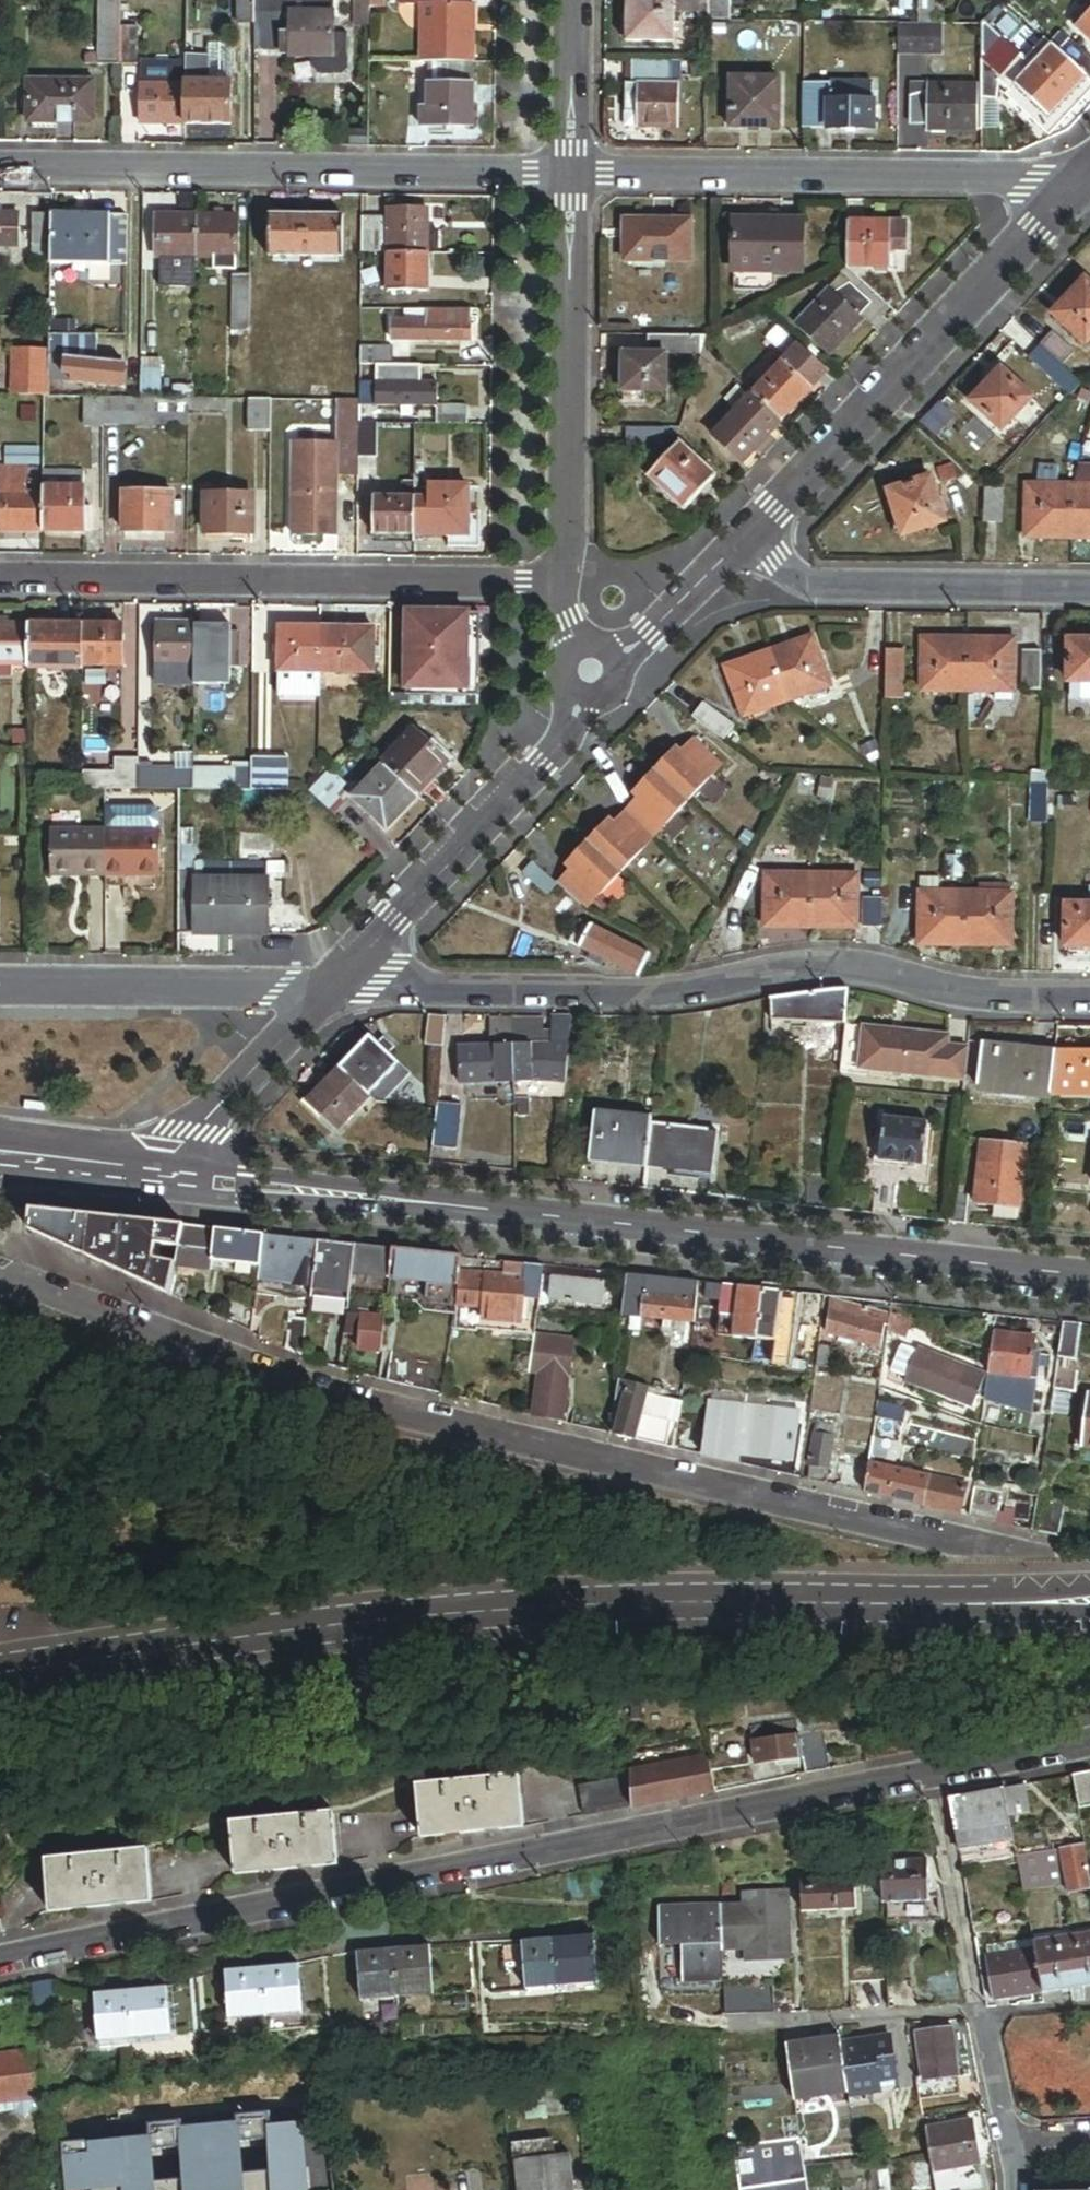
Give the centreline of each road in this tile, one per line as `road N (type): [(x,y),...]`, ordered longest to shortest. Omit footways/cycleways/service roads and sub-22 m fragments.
road 1 (residential): [(0,1968),(1089,1743)]
road 2 (tertiary): [(1089,1598),(587,1603),(367,1623),(0,1674)]
road 3 (residential): [(0,1269),(296,1389),(1025,1560)]
road 4 (tertiary): [(1089,1281),(149,1176)]
road 5 (residential): [(1089,999),(972,998),(865,970),(807,968),(687,996),(629,1000),(320,990)]
road 6 (residential): [(0,167),(574,174)]
road 7 (residential): [(562,587),(0,582)]
road 8 (residential): [(574,174),(1077,179)]
road 9 (residential): [(748,541),(1077,179)]
road 10 (residential): [(320,990),(545,766),(591,676)]
road 11 (residential): [(562,587),(574,174)]
road 12 (residential): [(748,541),(790,578),(828,588),(1089,590)]
road 13 (residential): [(0,985),(320,990)]
road 14 (residential): [(149,1176),(320,990)]
road 15 (residential): [(591,676),(649,640),(748,541)]
road 16 (residential): [(574,174),(575,0)]
road 17 (tertiary): [(149,1176),(0,1160)]
road 18 (residential): [(983,2014),(1014,2146)]

